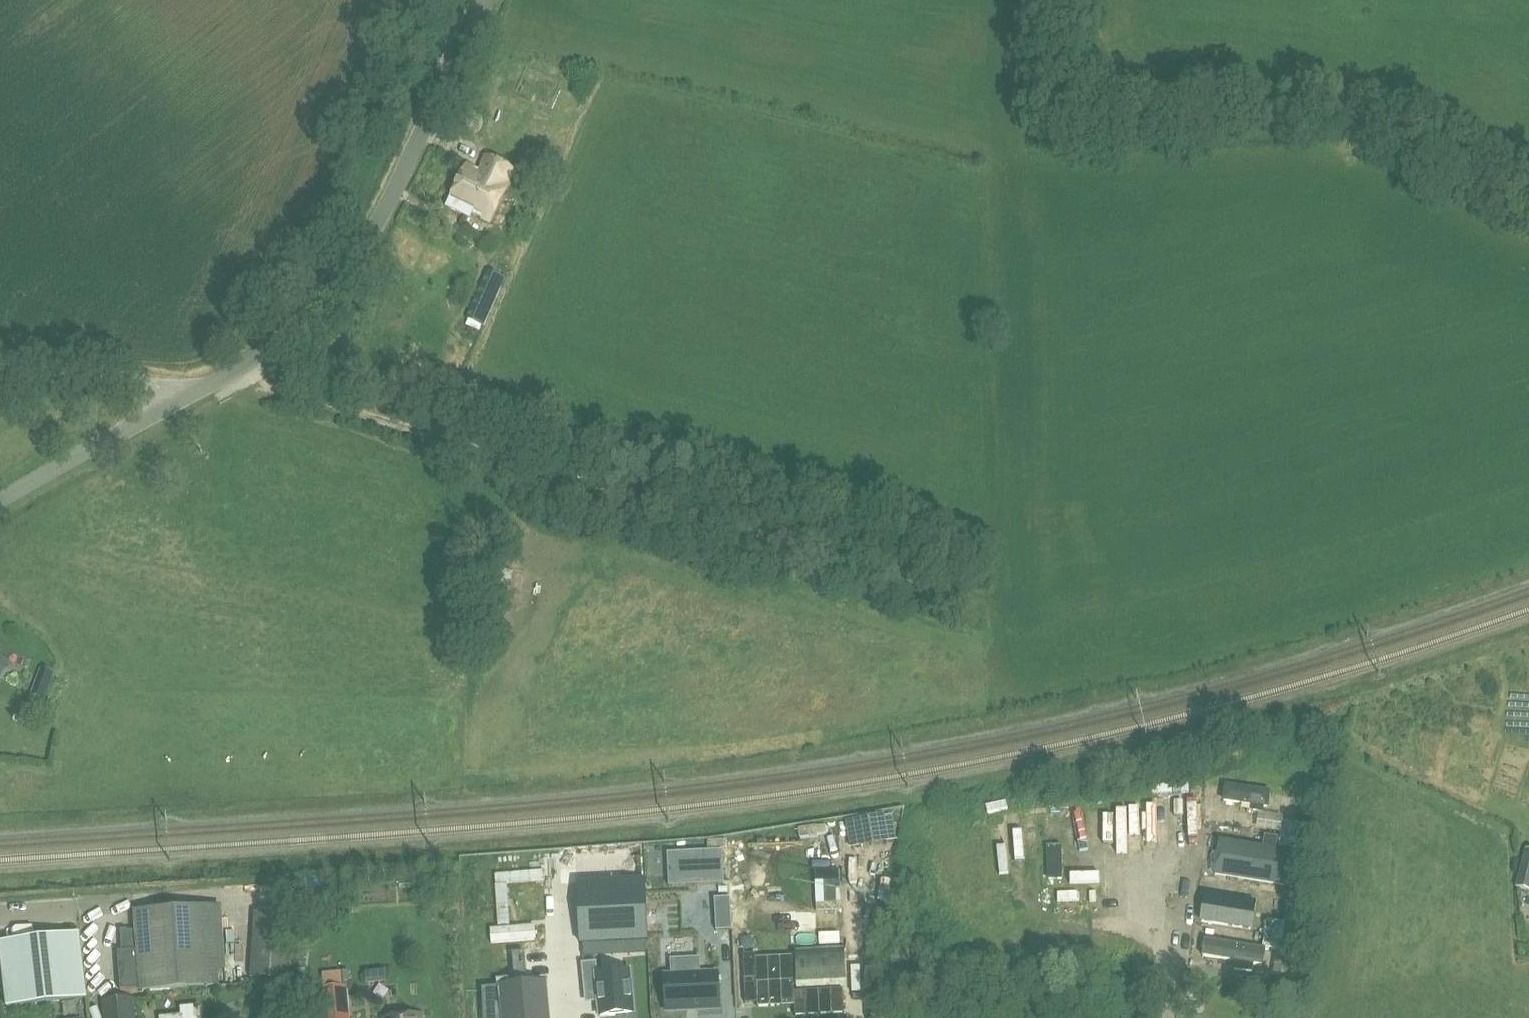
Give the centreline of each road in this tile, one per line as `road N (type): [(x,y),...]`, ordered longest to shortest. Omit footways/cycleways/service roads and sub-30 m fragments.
road 1 (track): [(242,364),(279,394),(962,590)]
road 2 (unclassified): [(0,502),(261,352),(339,280),(390,200),(486,0)]
road 3 (track): [(200,388),(0,359)]

